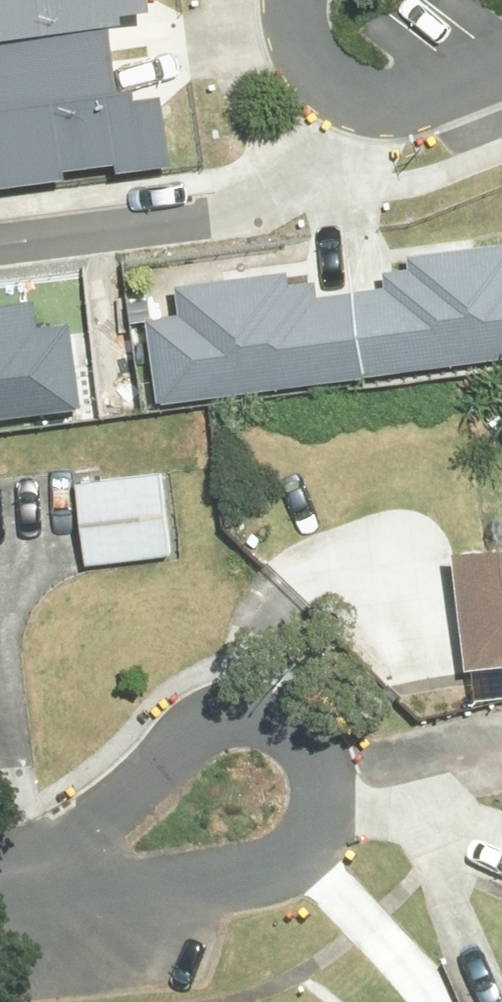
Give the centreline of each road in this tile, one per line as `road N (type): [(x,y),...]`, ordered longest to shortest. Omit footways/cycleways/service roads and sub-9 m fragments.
road 1 (residential): [(379,77),(346,157),(277,200),(0,246)]
road 2 (residential): [(18,881),(217,718),(255,710),(293,721),(317,748),(329,789)]
road 3 (residential): [(329,789),(324,827),(289,854),(211,873),(18,881)]
road 4 (residential): [(501,63),(443,82),(379,77)]

